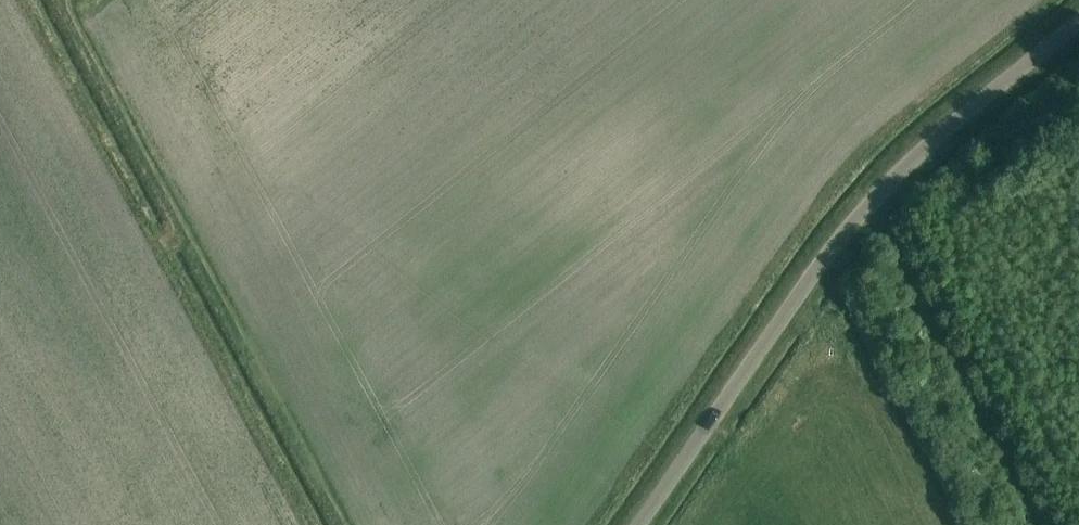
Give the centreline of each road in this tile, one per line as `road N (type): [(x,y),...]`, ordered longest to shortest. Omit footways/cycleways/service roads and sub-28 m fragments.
road 1 (unclassified): [(1078,26),(893,178),(638,524)]

